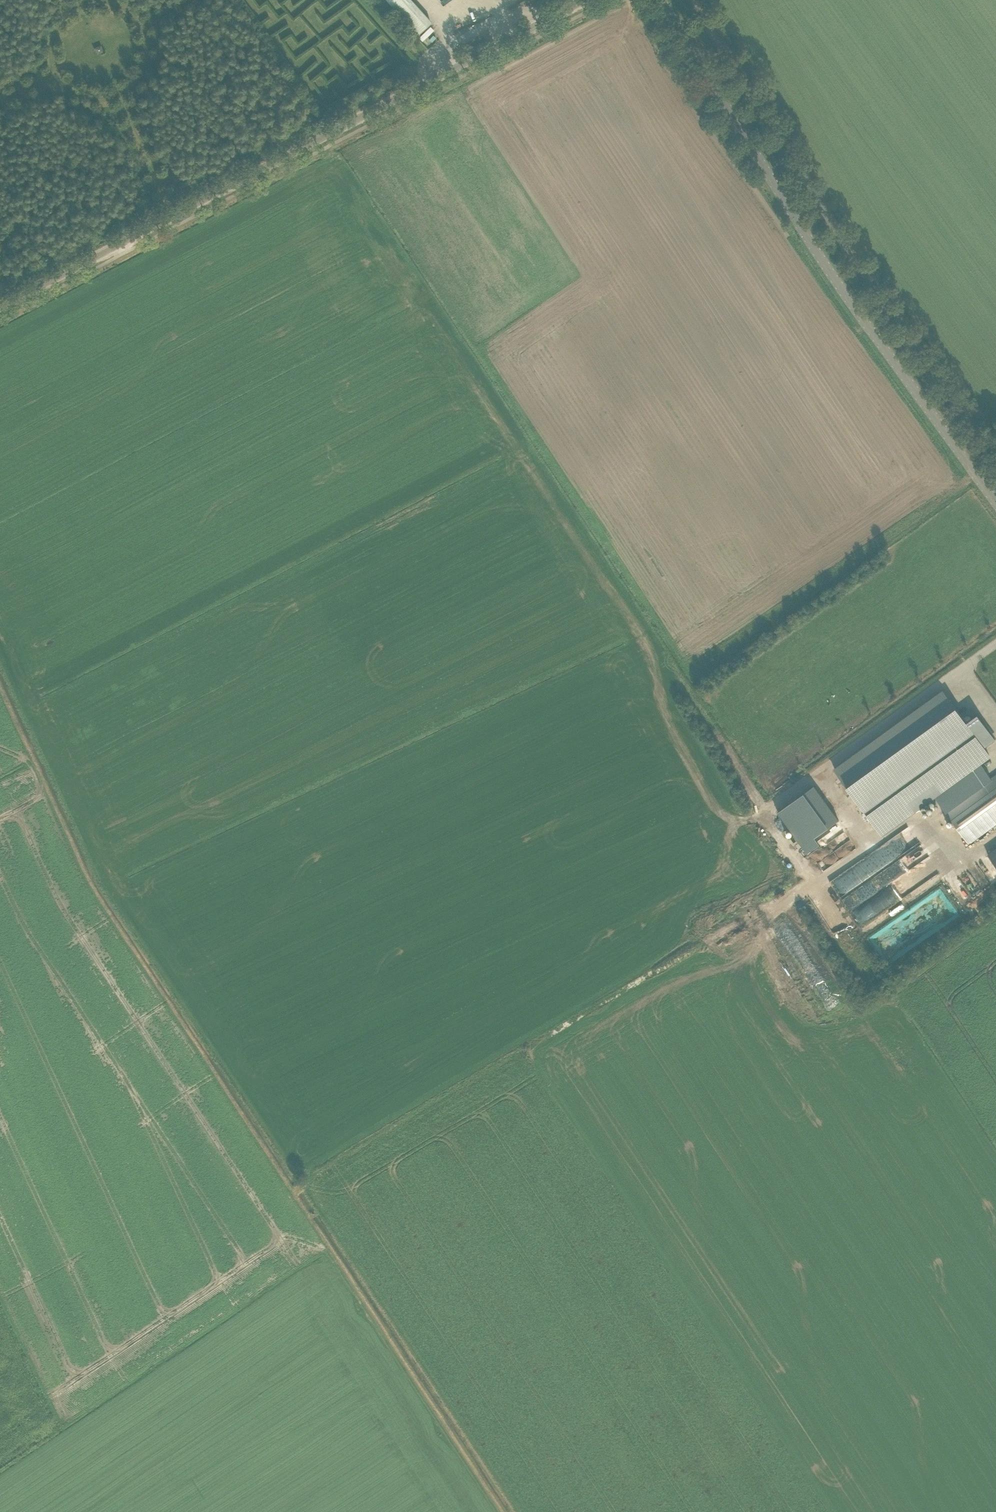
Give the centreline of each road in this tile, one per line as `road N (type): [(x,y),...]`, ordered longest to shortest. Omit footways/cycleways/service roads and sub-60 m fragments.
road 1 (unclassified): [(0,307),(585,0)]
road 2 (tertiary): [(995,504),(821,260),(661,0)]

